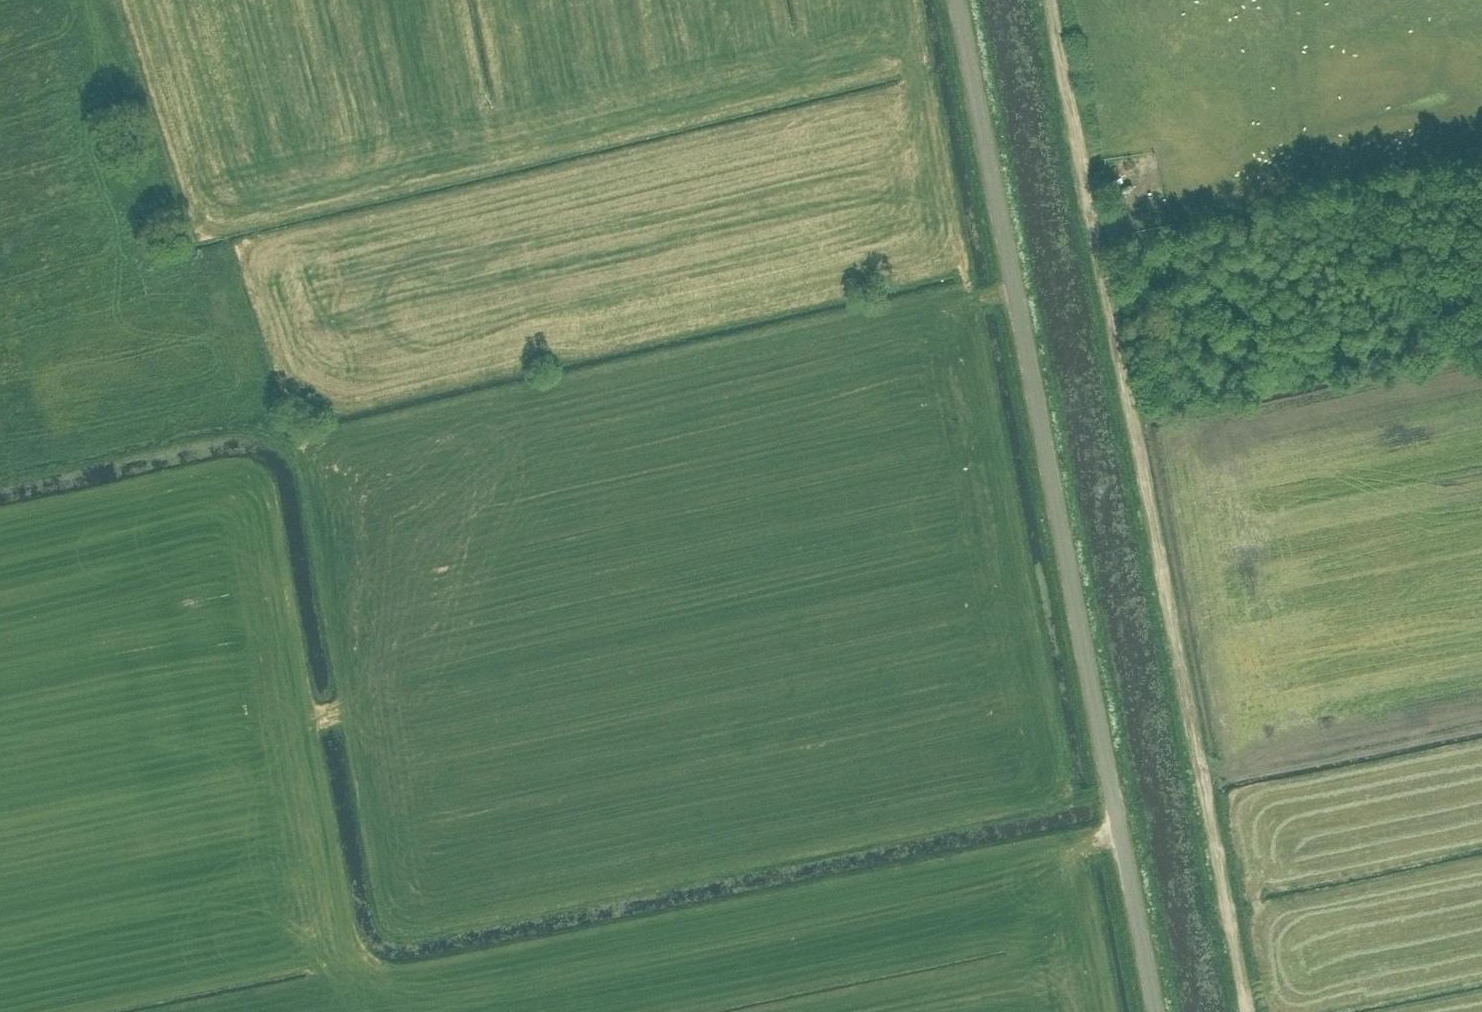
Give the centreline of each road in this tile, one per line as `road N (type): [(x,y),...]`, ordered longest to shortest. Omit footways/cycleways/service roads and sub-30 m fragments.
road 1 (unclassified): [(1156,1011),(957,0)]
road 2 (track): [(1246,1011),(1049,0)]

